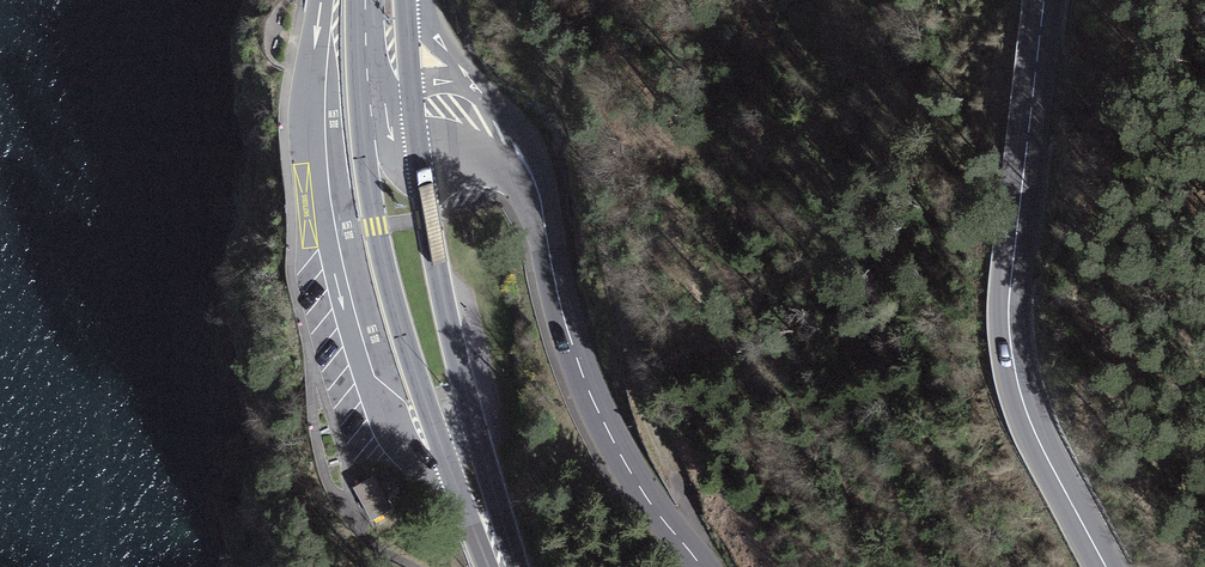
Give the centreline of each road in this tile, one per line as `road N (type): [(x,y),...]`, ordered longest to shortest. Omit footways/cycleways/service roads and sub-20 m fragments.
road 1 (secondary): [(390,101),(455,103),(482,117),(529,170),(562,313),(601,419),(701,566)]
road 2 (secondary): [(1097,566),(1025,401),(1012,277),(1043,0)]
road 3 (primary): [(390,101),(414,279),(503,566)]

